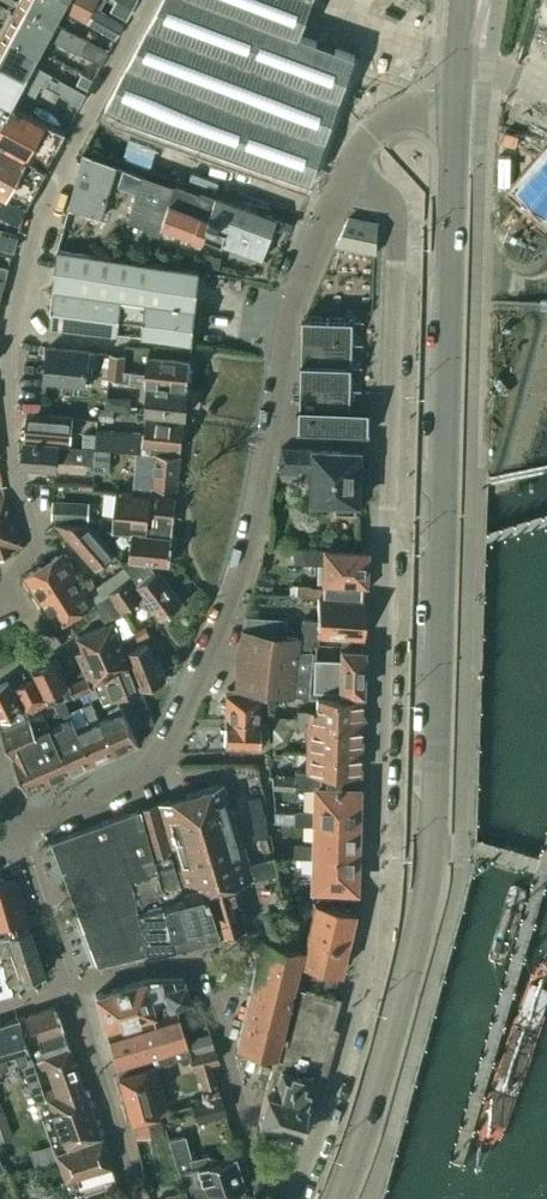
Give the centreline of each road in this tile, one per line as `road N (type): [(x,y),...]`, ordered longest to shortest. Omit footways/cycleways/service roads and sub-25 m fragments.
road 1 (tertiary): [(338,1198),(370,1113),(434,861),(457,110)]
road 2 (residential): [(343,176),(387,193),(399,222),(376,860),(368,988),(323,1141),(297,1198)]
road 3 (residential): [(343,176),(294,300),(235,590),(178,718),(136,777),(58,815),(26,816)]
road 4 (residential): [(0,603),(36,538),(13,481),(7,435),(24,262),(40,210),(154,0)]
road 5 (residential): [(291,1198),(258,1173),(208,977),(192,960)]
road 6 (residential): [(457,110),(391,117),(369,133),(343,176)]

